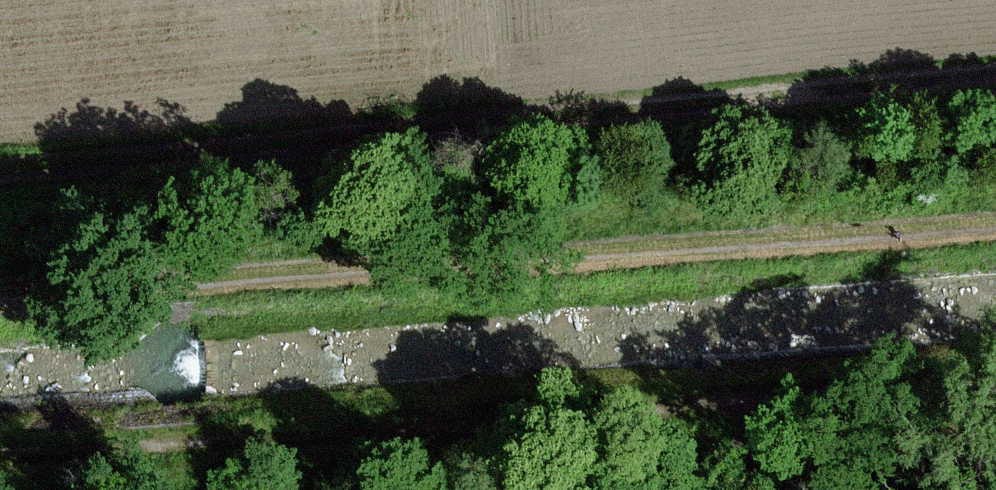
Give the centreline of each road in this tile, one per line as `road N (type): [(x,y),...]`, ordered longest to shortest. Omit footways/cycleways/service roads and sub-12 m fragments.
road 1 (track): [(0,180),(860,85),(995,77)]
road 2 (track): [(995,236),(0,301)]
road 3 (track): [(995,392),(0,452)]

